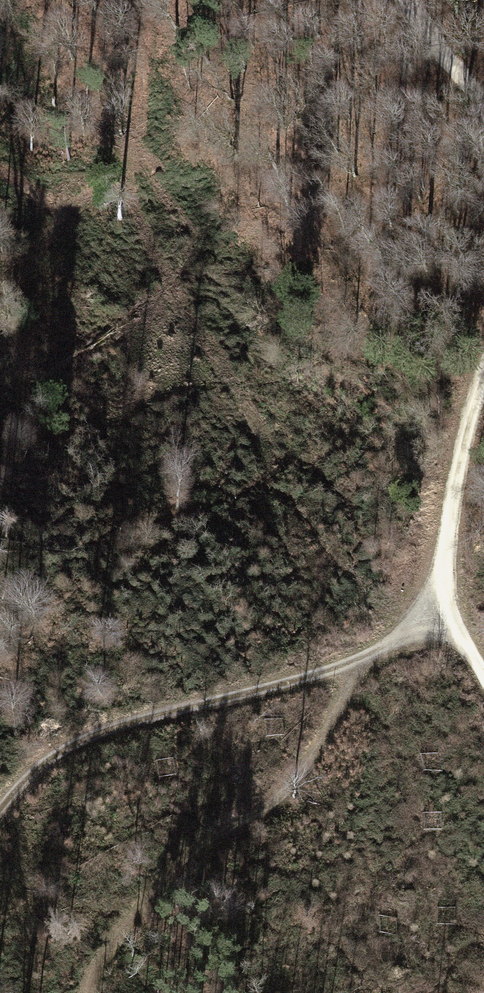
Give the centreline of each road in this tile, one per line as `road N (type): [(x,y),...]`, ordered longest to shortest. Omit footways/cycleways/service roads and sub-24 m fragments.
road 1 (track): [(362,660),(285,785),(191,860),(105,959),(91,992)]
road 2 (track): [(0,816),(77,742),(362,660)]
road 3 (track): [(449,612),(444,560),(483,374)]
road 4 (track): [(483,101),(407,0)]

